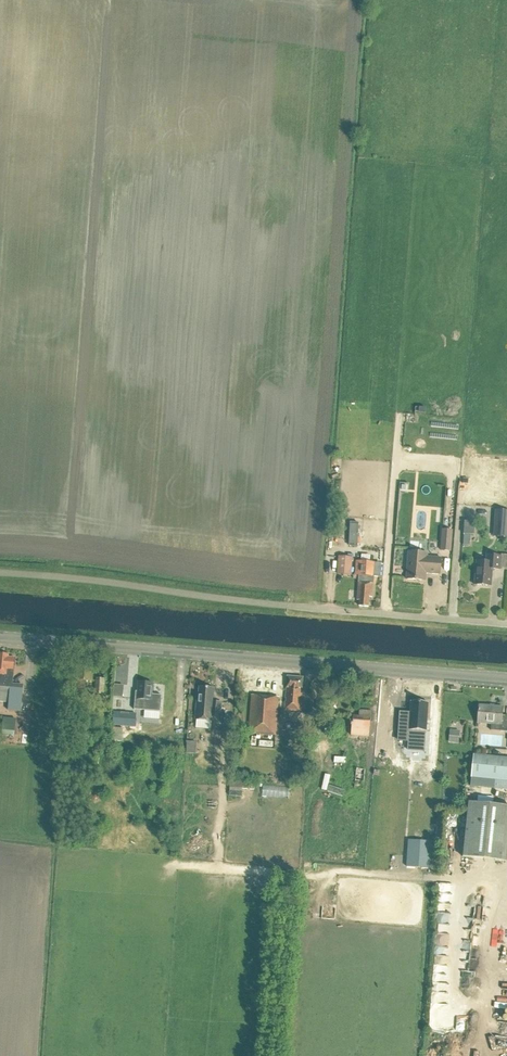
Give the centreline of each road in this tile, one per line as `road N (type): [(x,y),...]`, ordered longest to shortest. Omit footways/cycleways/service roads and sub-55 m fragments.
road 1 (secondary): [(506,681),(0,639)]
road 2 (unclassified): [(506,626),(287,606)]

